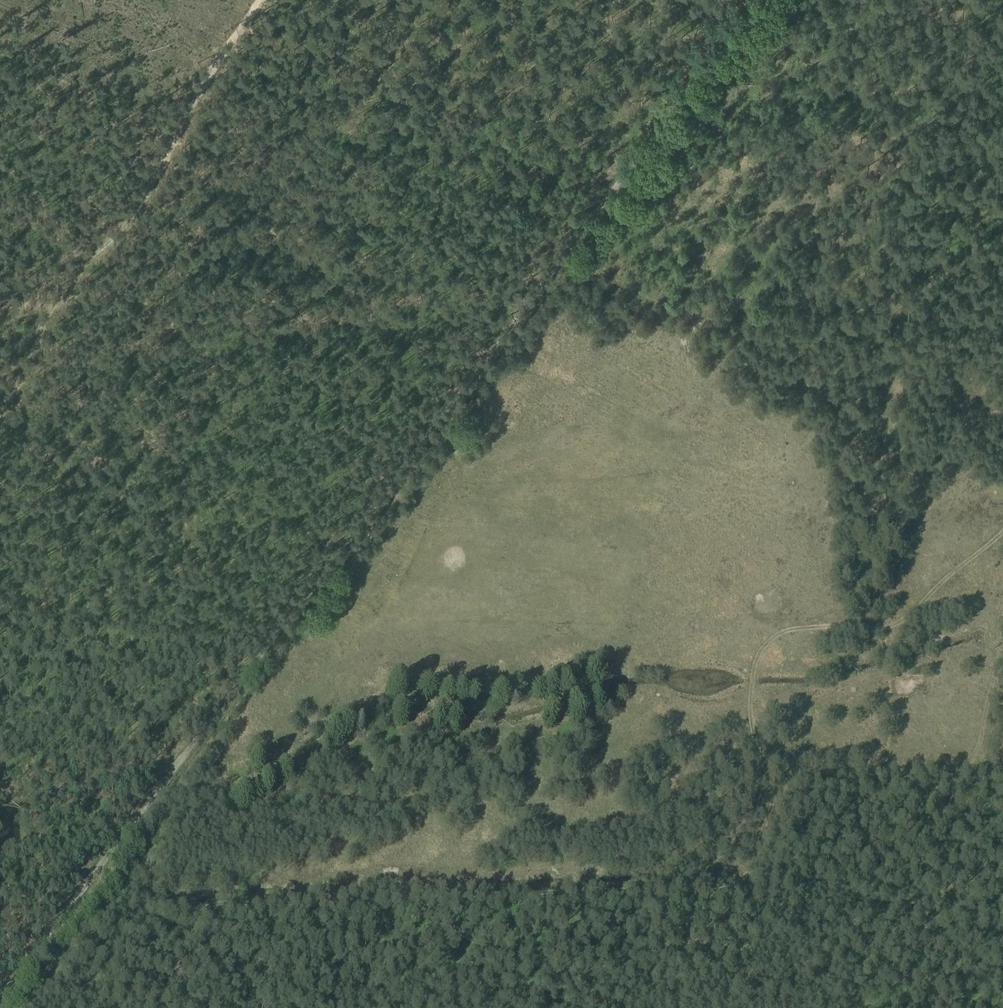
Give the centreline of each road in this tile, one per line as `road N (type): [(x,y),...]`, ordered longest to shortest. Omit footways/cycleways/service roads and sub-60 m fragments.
road 1 (track): [(158,1007),(197,918),(211,906),(721,890),(745,879),(782,791)]
road 2 (track): [(782,791),(751,723),(753,670),(763,649),(797,630),(886,629),(1002,536)]
road 3 (track): [(1002,605),(978,744),(969,760),(782,791)]

